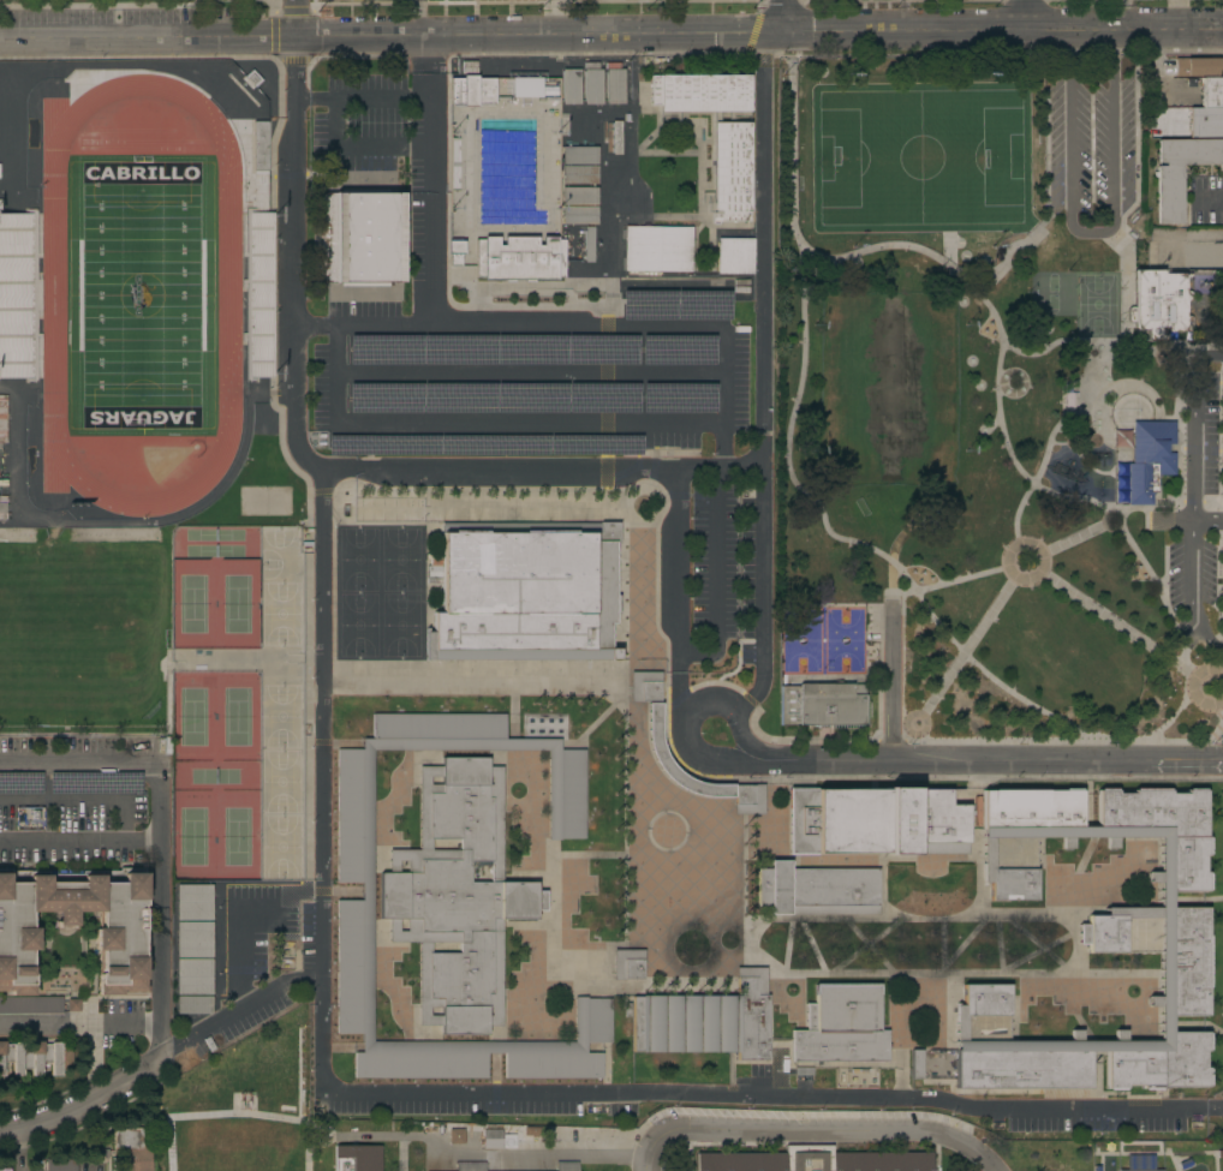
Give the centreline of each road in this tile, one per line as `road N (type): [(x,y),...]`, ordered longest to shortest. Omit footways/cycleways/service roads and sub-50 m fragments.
road 1 (residential): [(1222,27),(0,38)]
road 2 (residential): [(648,1170),(658,1137),(680,1130),(927,1133)]
road 3 (residential): [(0,1132),(60,1119),(171,1050)]
road 4 (residential): [(171,1050),(317,968)]

